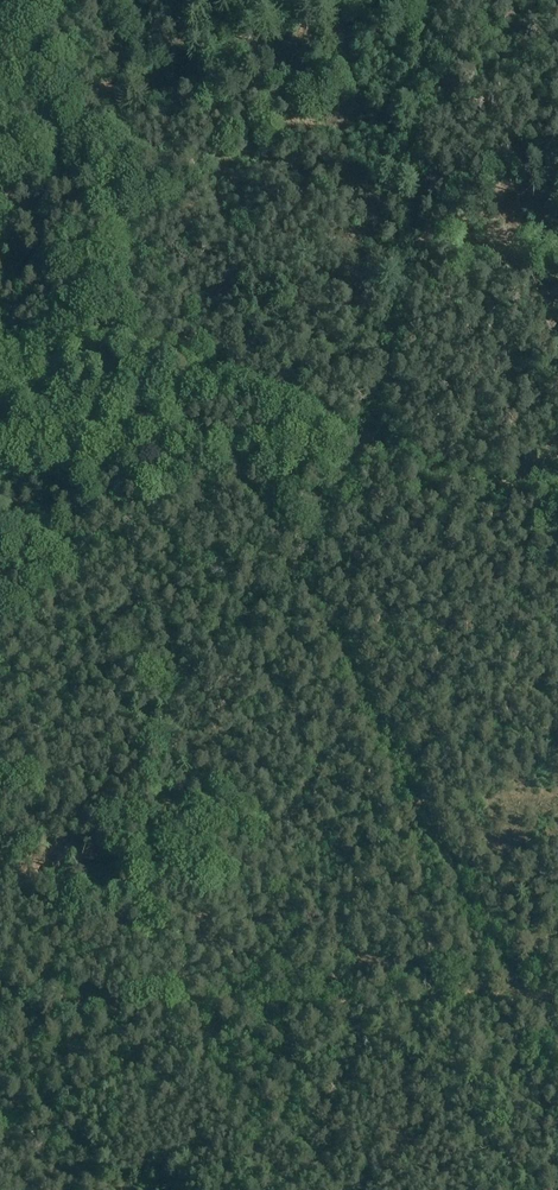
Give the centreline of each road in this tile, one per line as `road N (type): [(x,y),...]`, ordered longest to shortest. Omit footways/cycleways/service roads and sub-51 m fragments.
road 1 (track): [(557,487),(456,480),(172,358),(0,354)]
road 2 (track): [(557,996),(0,1010)]
road 3 (track): [(340,652),(323,618),(313,562),(385,385),(407,230)]
road 4 (track): [(557,1046),(497,955),(424,816)]
road 5 (track): [(407,230),(428,0)]
road 6 (track): [(424,816),(340,652)]

